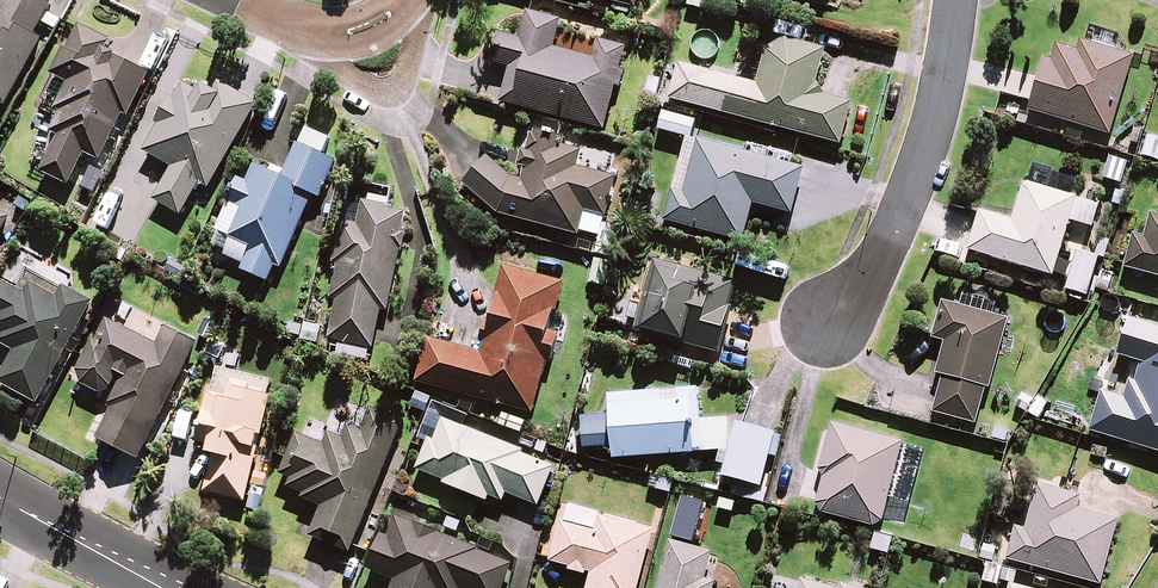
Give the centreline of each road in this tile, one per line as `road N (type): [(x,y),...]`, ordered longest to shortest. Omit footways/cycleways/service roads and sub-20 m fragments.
road 1 (residential): [(835,317),(882,262),(923,171),(959,0)]
road 2 (residential): [(229,0),(296,33),(352,35),(396,19),(412,0)]
road 3 (tertiary): [(0,497),(159,587)]

